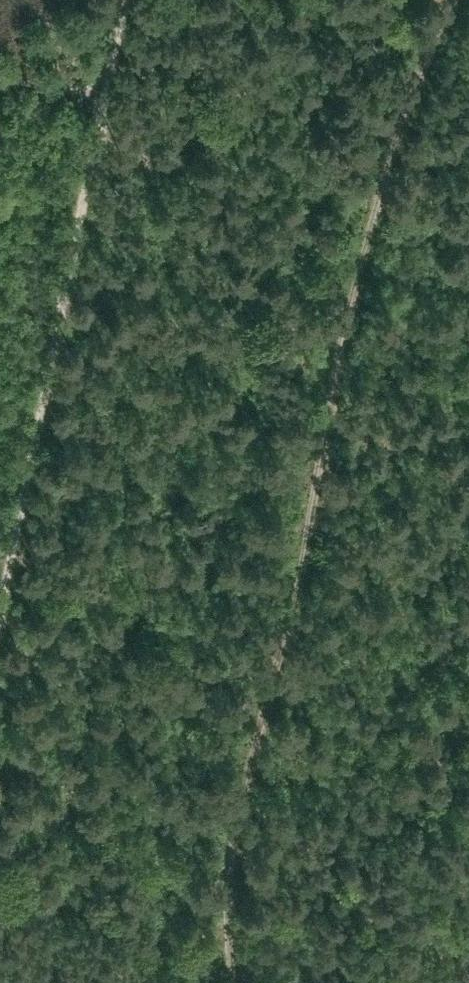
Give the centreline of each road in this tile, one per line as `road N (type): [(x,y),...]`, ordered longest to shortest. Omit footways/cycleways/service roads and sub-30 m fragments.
road 1 (track): [(456,0),(389,183),(266,743),(231,982)]
road 2 (track): [(0,619),(123,0)]

